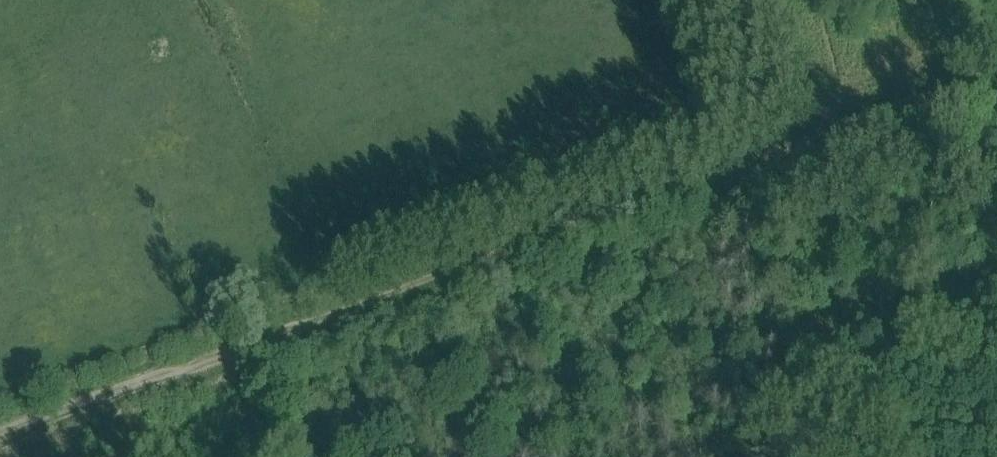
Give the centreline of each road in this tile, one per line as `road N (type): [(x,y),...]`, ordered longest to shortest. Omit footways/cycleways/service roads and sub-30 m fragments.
road 1 (track): [(239,349),(996,74)]
road 2 (track): [(0,433),(239,349)]
road 3 (track): [(726,0),(767,157)]

